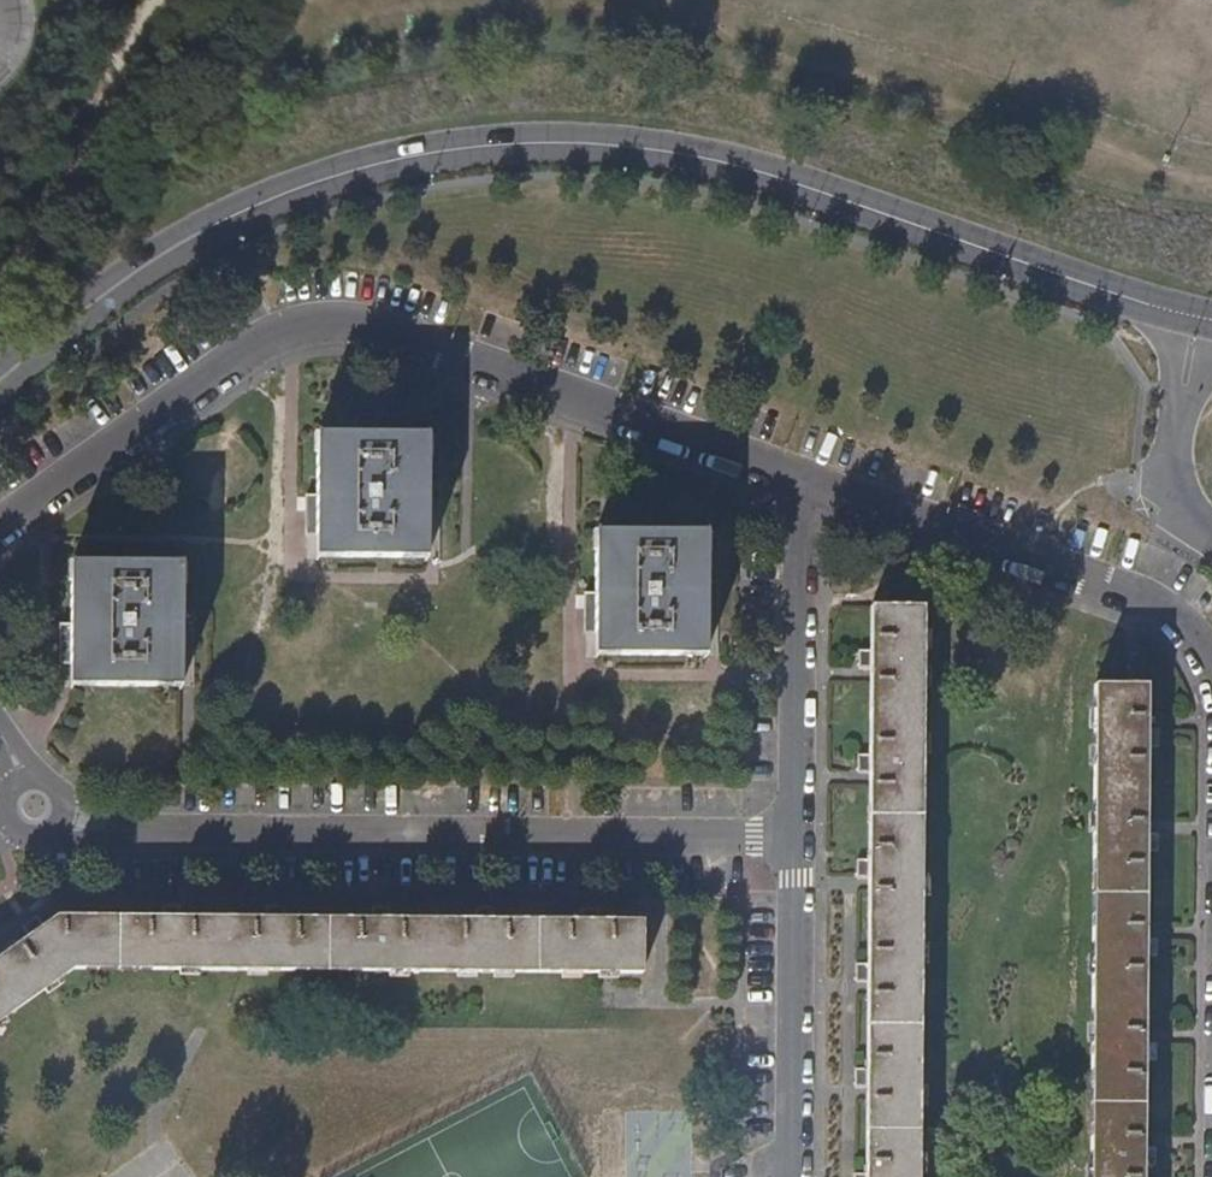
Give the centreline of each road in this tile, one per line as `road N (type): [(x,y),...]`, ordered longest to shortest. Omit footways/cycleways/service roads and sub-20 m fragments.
road 1 (tertiary): [(0,385),(140,270),(267,201),(382,161),(499,144),(622,147),(776,176),(1211,322)]
road 2 (residential): [(806,480),(365,327),(305,329),(258,346),(0,532)]
road 3 (residential): [(35,810),(94,829),(800,835)]
road 4 (residential): [(1211,665),(1200,641),(1150,604),(806,480)]
road 5 (residential): [(806,480),(800,835)]
road 6 (residential): [(800,835),(796,1176)]

